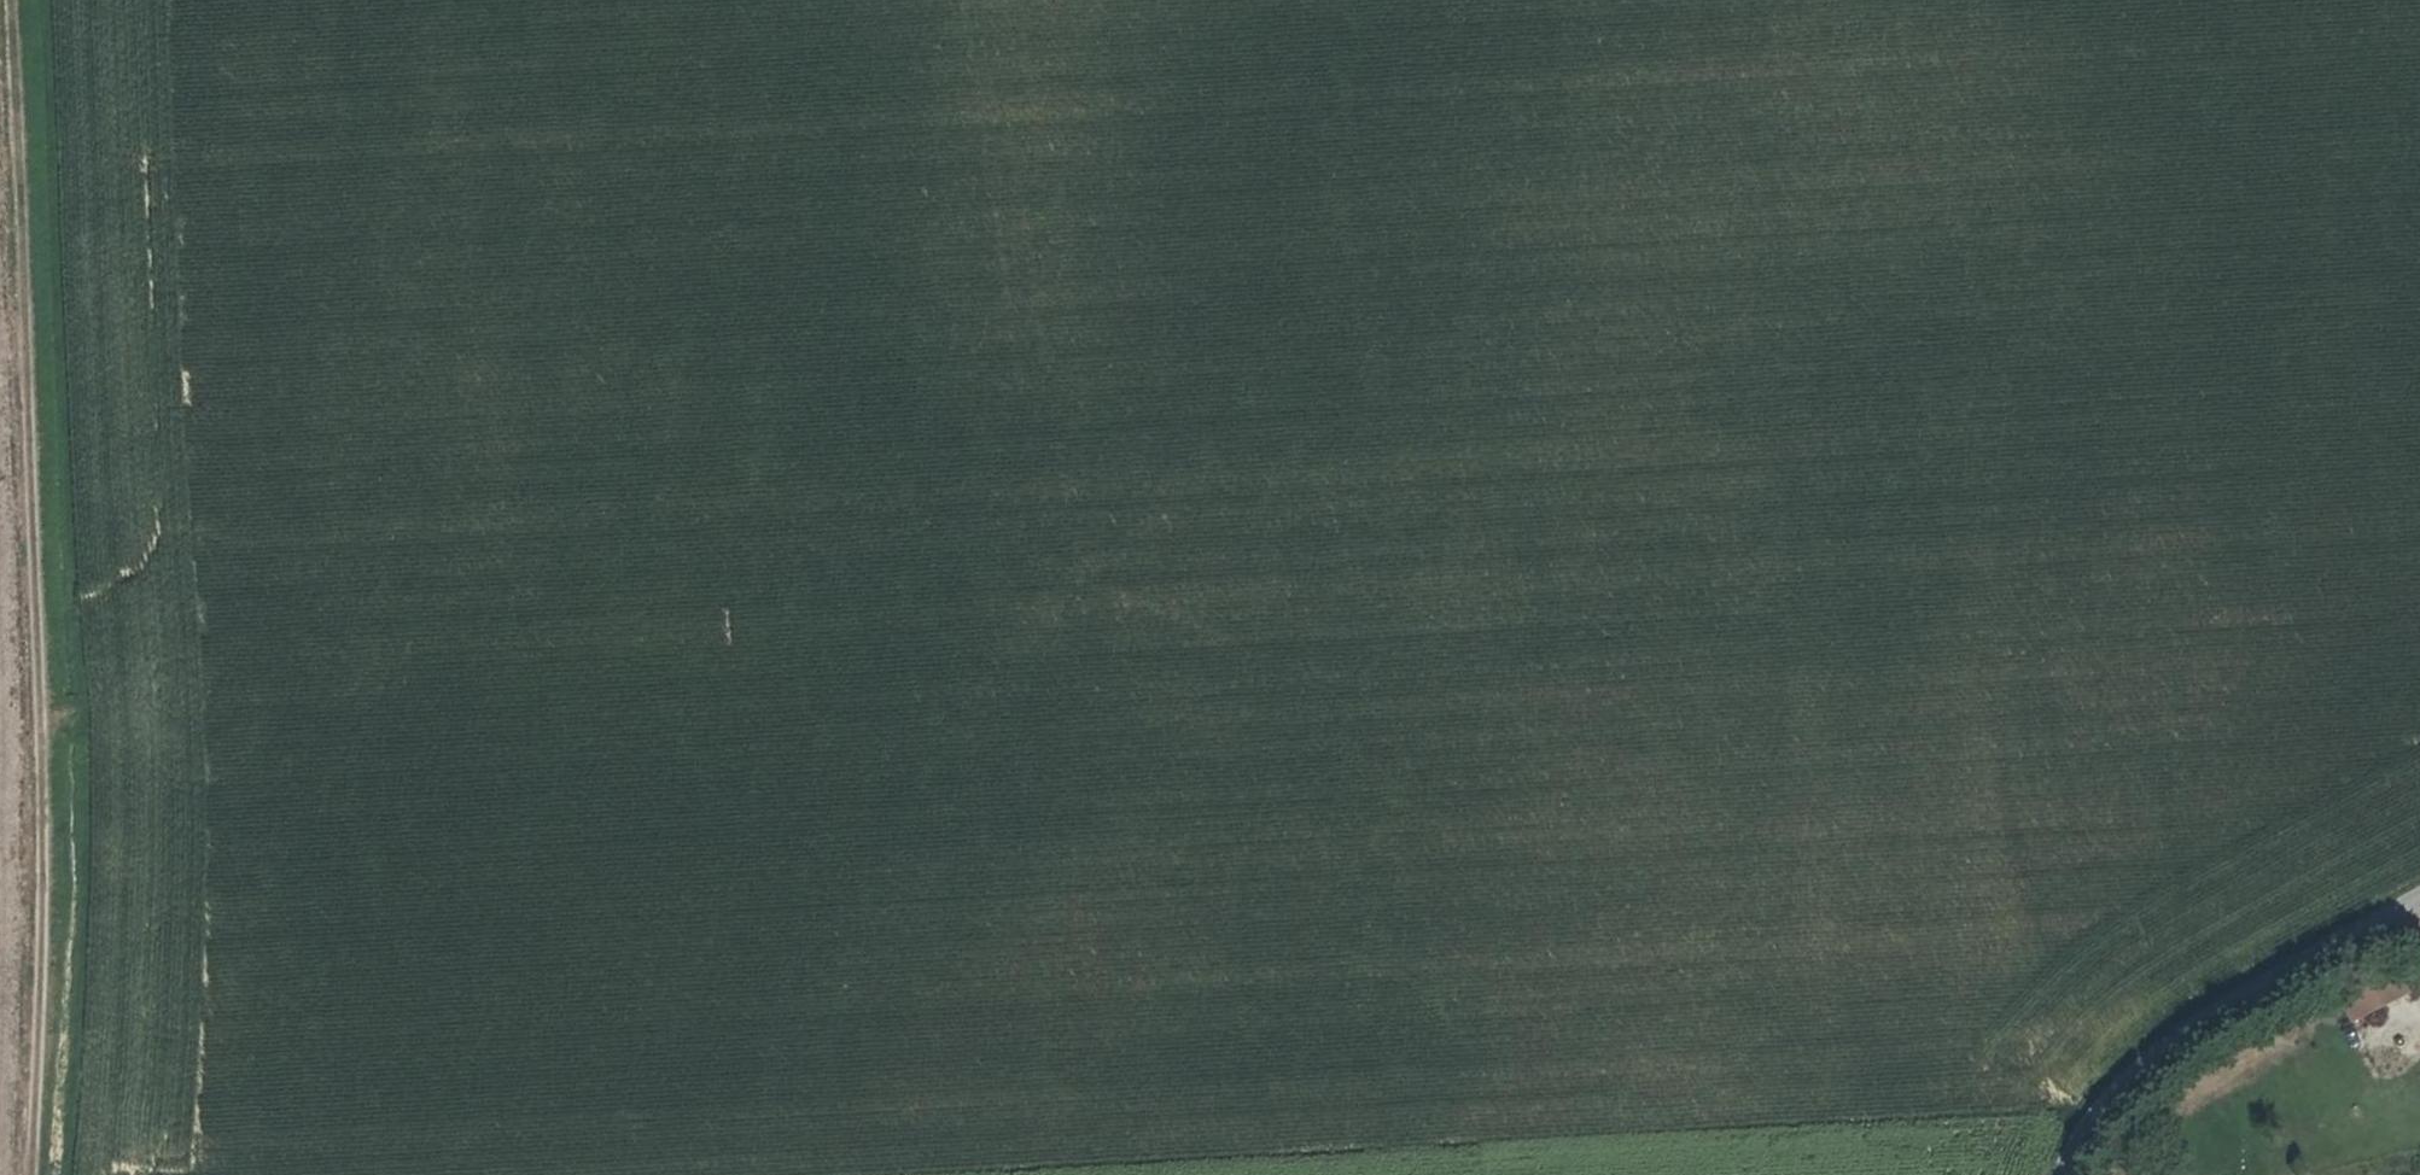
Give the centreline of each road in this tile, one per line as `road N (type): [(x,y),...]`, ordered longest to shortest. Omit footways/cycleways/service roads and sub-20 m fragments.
road 1 (track): [(34,1174),(46,951),(43,724),(13,0)]
road 2 (unclassified): [(2065,1174),(2087,1125),(2140,1068),(2281,976),(2419,901)]

